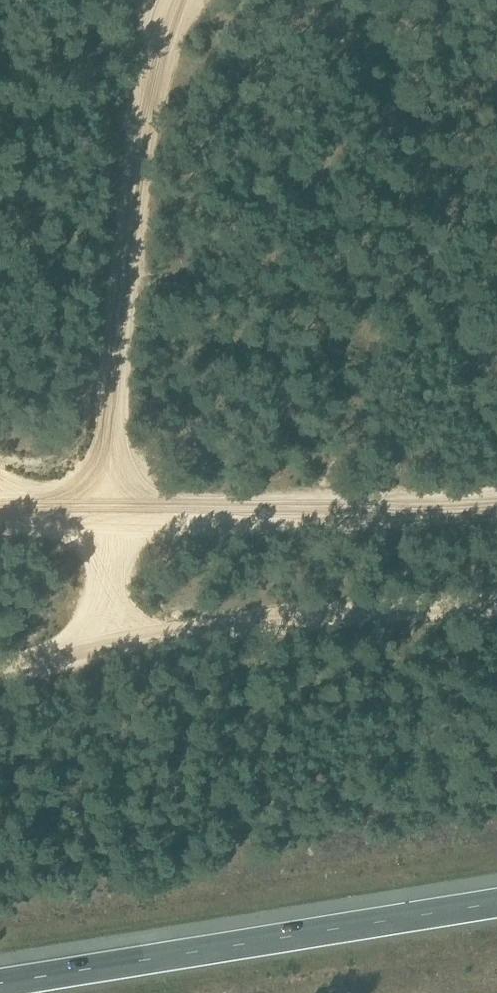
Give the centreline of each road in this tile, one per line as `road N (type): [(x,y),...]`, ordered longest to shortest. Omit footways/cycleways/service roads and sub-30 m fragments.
road 1 (motorway): [(496,901),(0,982)]

